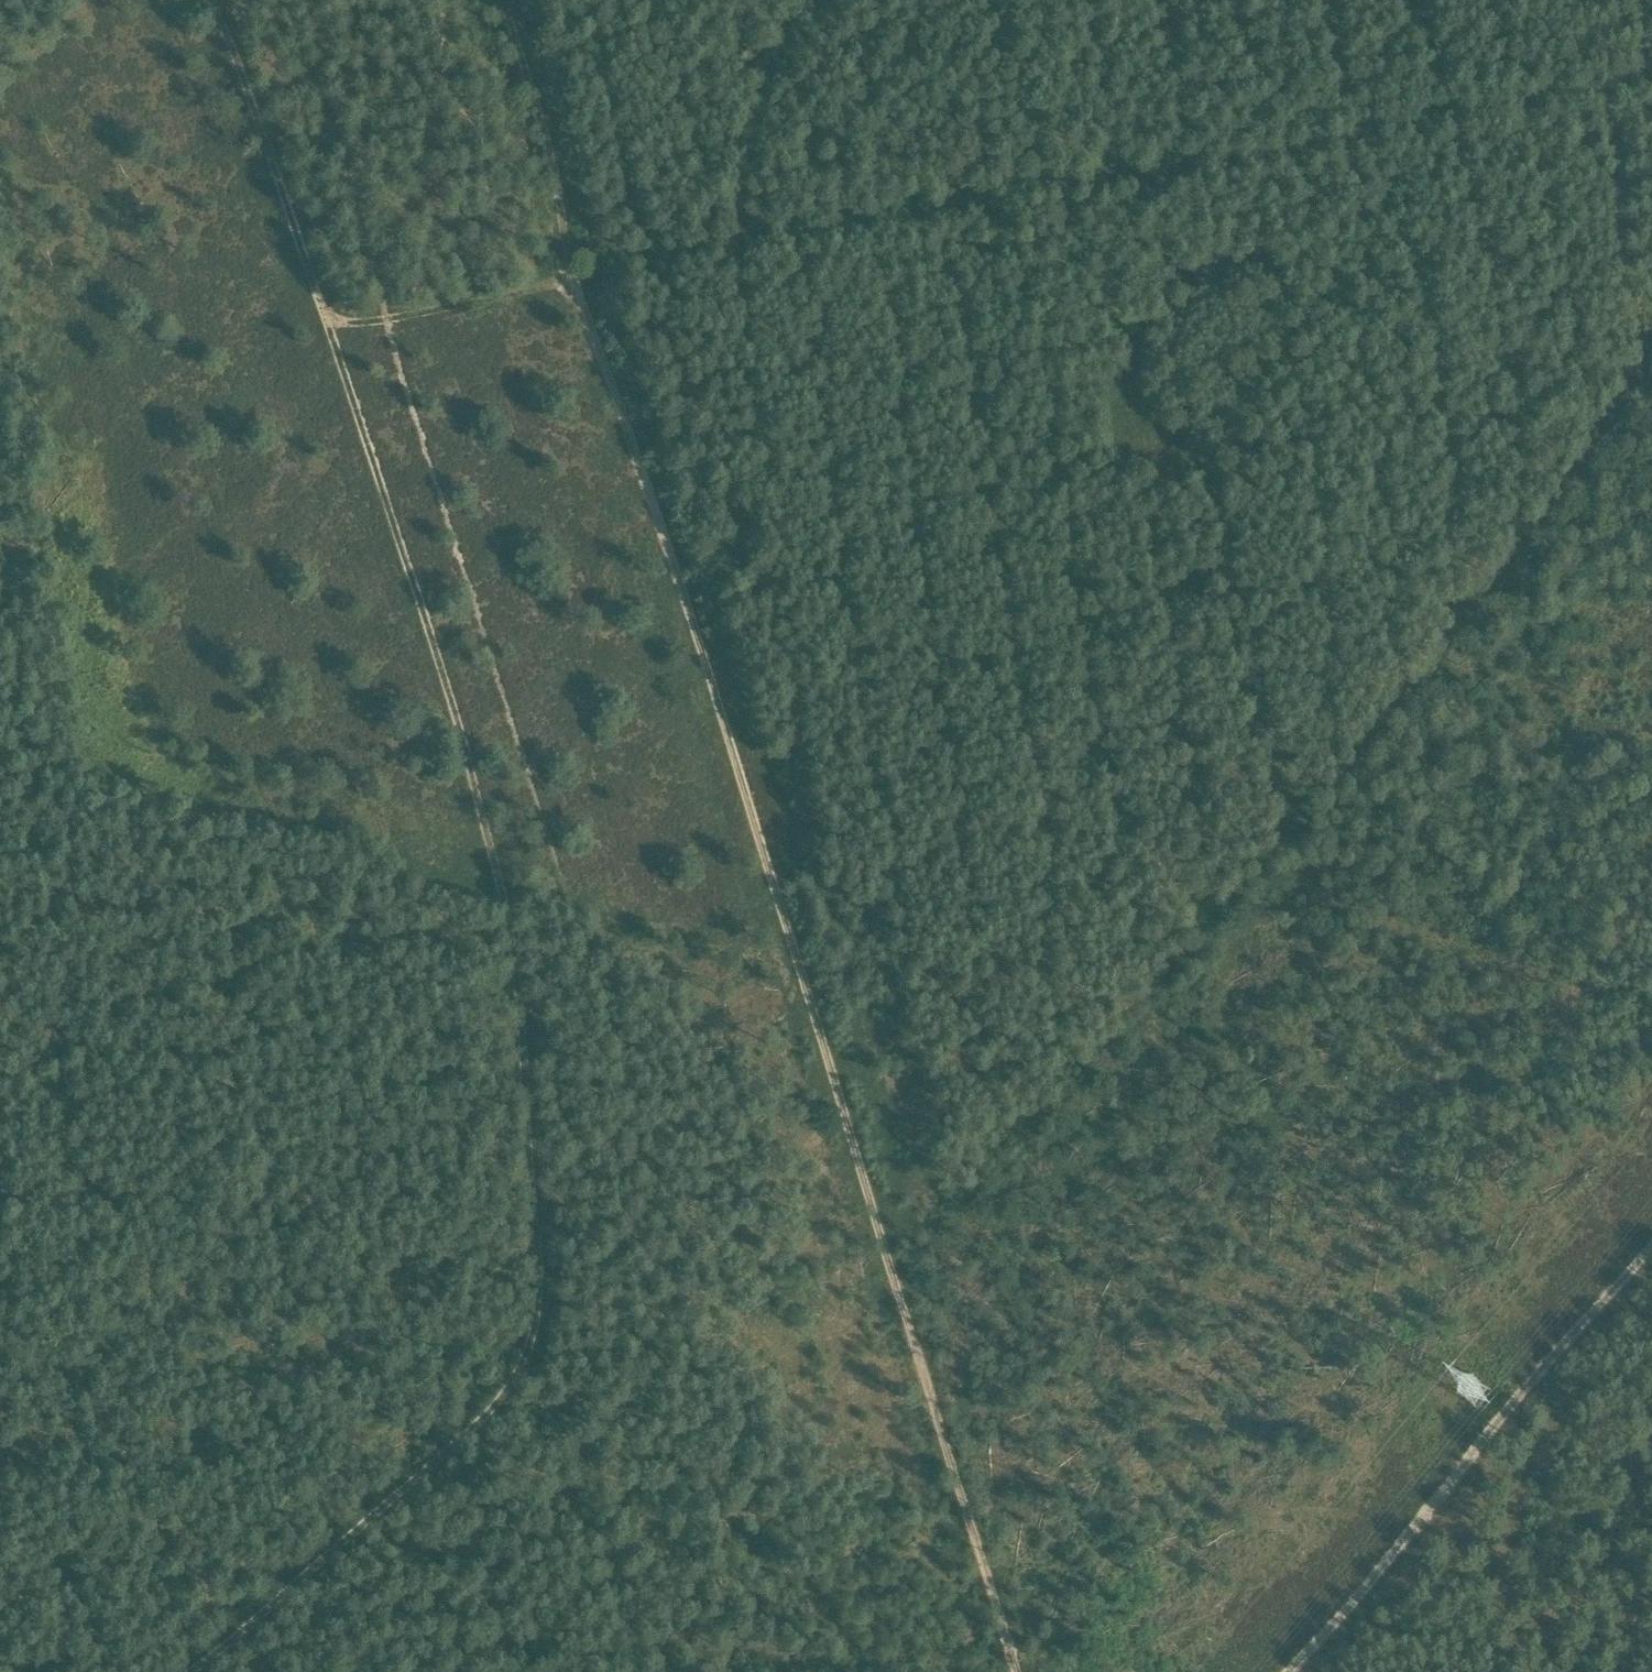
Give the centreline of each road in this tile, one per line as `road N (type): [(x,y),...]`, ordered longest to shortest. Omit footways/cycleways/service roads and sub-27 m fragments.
road 1 (track): [(211,0),(421,607),(501,902),(521,1053),(536,1304),(515,1380),(495,1405),(193,1671)]
road 2 (track): [(1016,1671),(573,279)]
road 3 (track): [(1287,1671),(1651,1241)]
road 4 (track): [(573,279),(556,186),(501,0)]
road 5 (track): [(573,279),(386,317),(326,321)]

